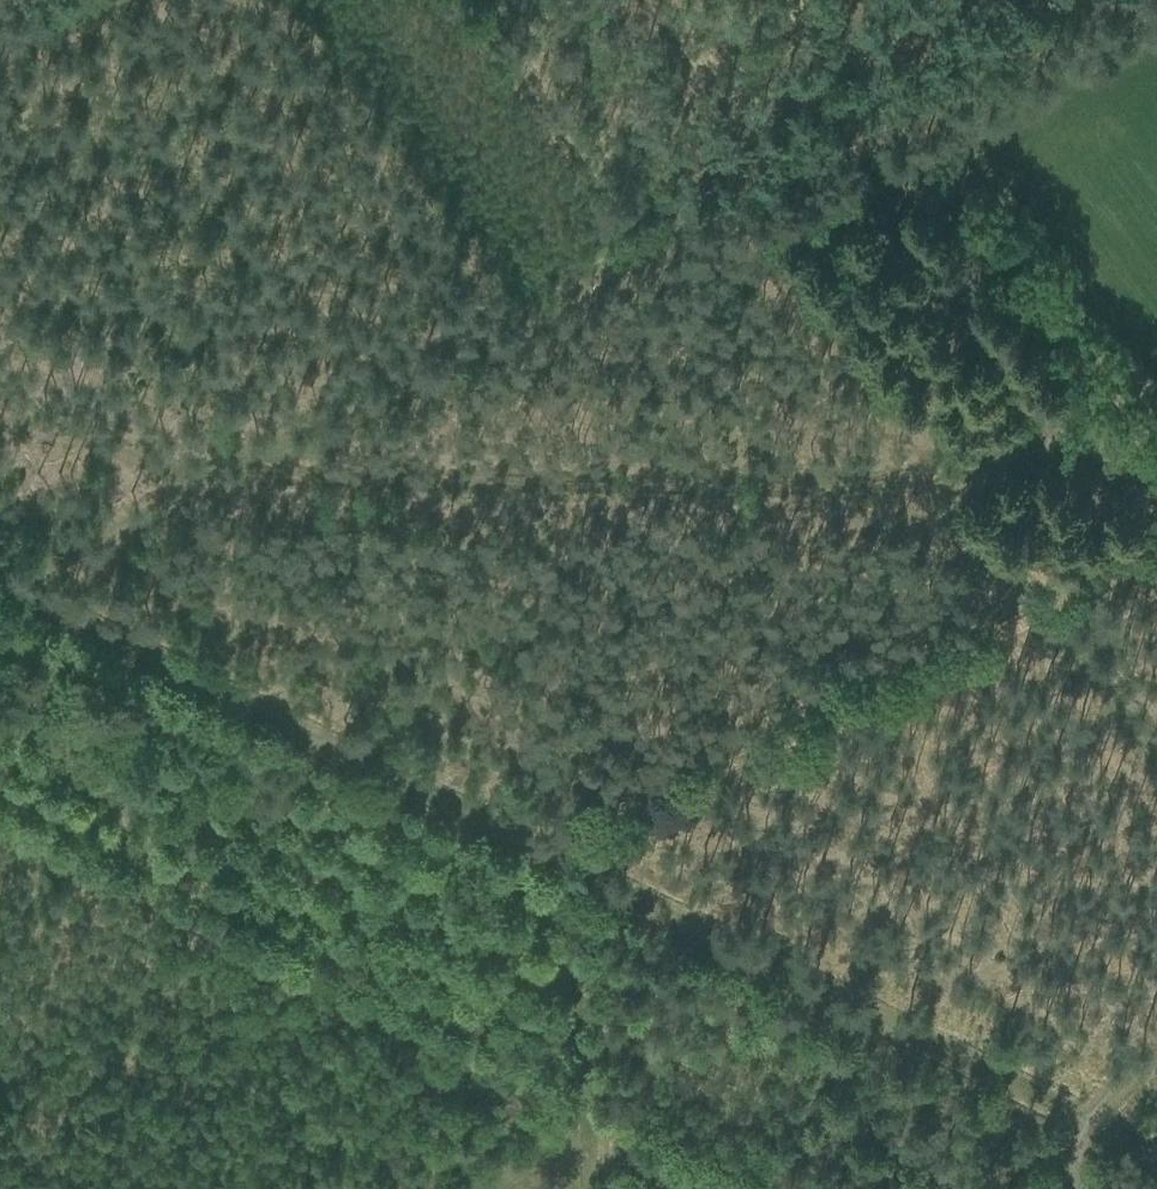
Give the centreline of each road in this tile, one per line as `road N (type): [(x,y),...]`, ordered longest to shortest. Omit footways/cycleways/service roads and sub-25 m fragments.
road 1 (track): [(0,665),(70,699),(154,759),(278,881),(330,908),(393,915),(509,892),(542,927),(565,974),(582,1052),(581,1188)]

